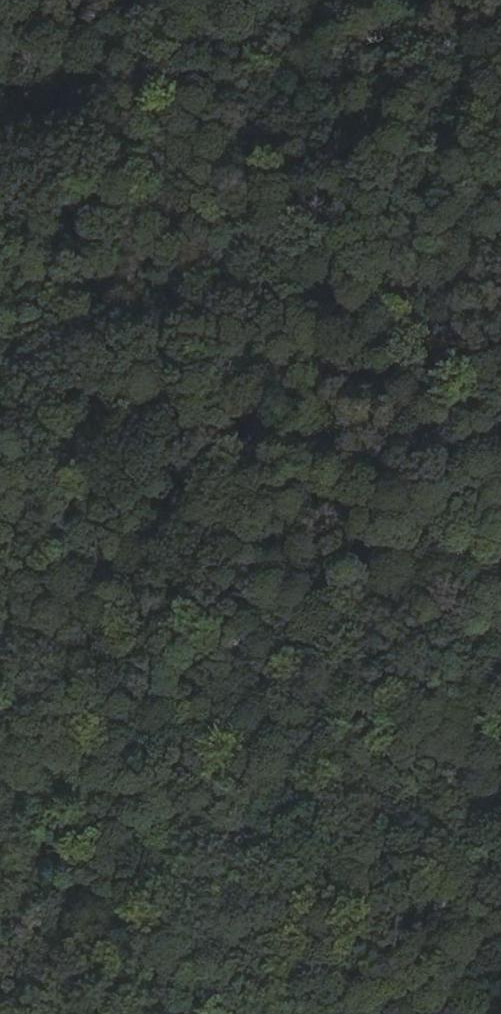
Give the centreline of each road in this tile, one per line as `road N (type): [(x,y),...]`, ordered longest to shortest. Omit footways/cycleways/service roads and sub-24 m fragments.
road 1 (track): [(219,1013),(78,868),(0,754)]

